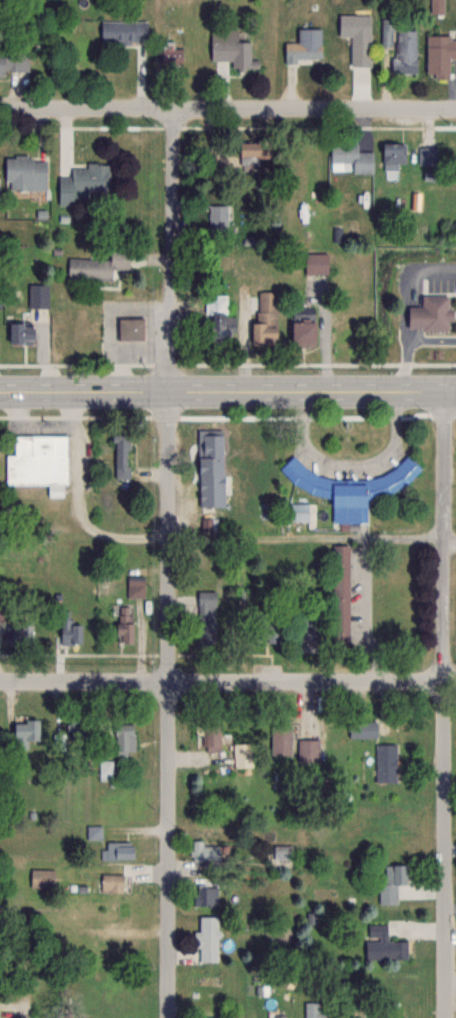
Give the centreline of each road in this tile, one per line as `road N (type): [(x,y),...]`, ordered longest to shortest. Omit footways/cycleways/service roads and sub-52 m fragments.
road 1 (residential): [(447,1017),(444,390)]
road 2 (residential): [(171,1017),(169,391)]
road 3 (residential): [(455,673),(0,682)]
road 4 (primary): [(455,390),(0,391)]
road 5 (residential): [(455,111),(0,110)]
road 6 (residential): [(169,391),(163,111)]

